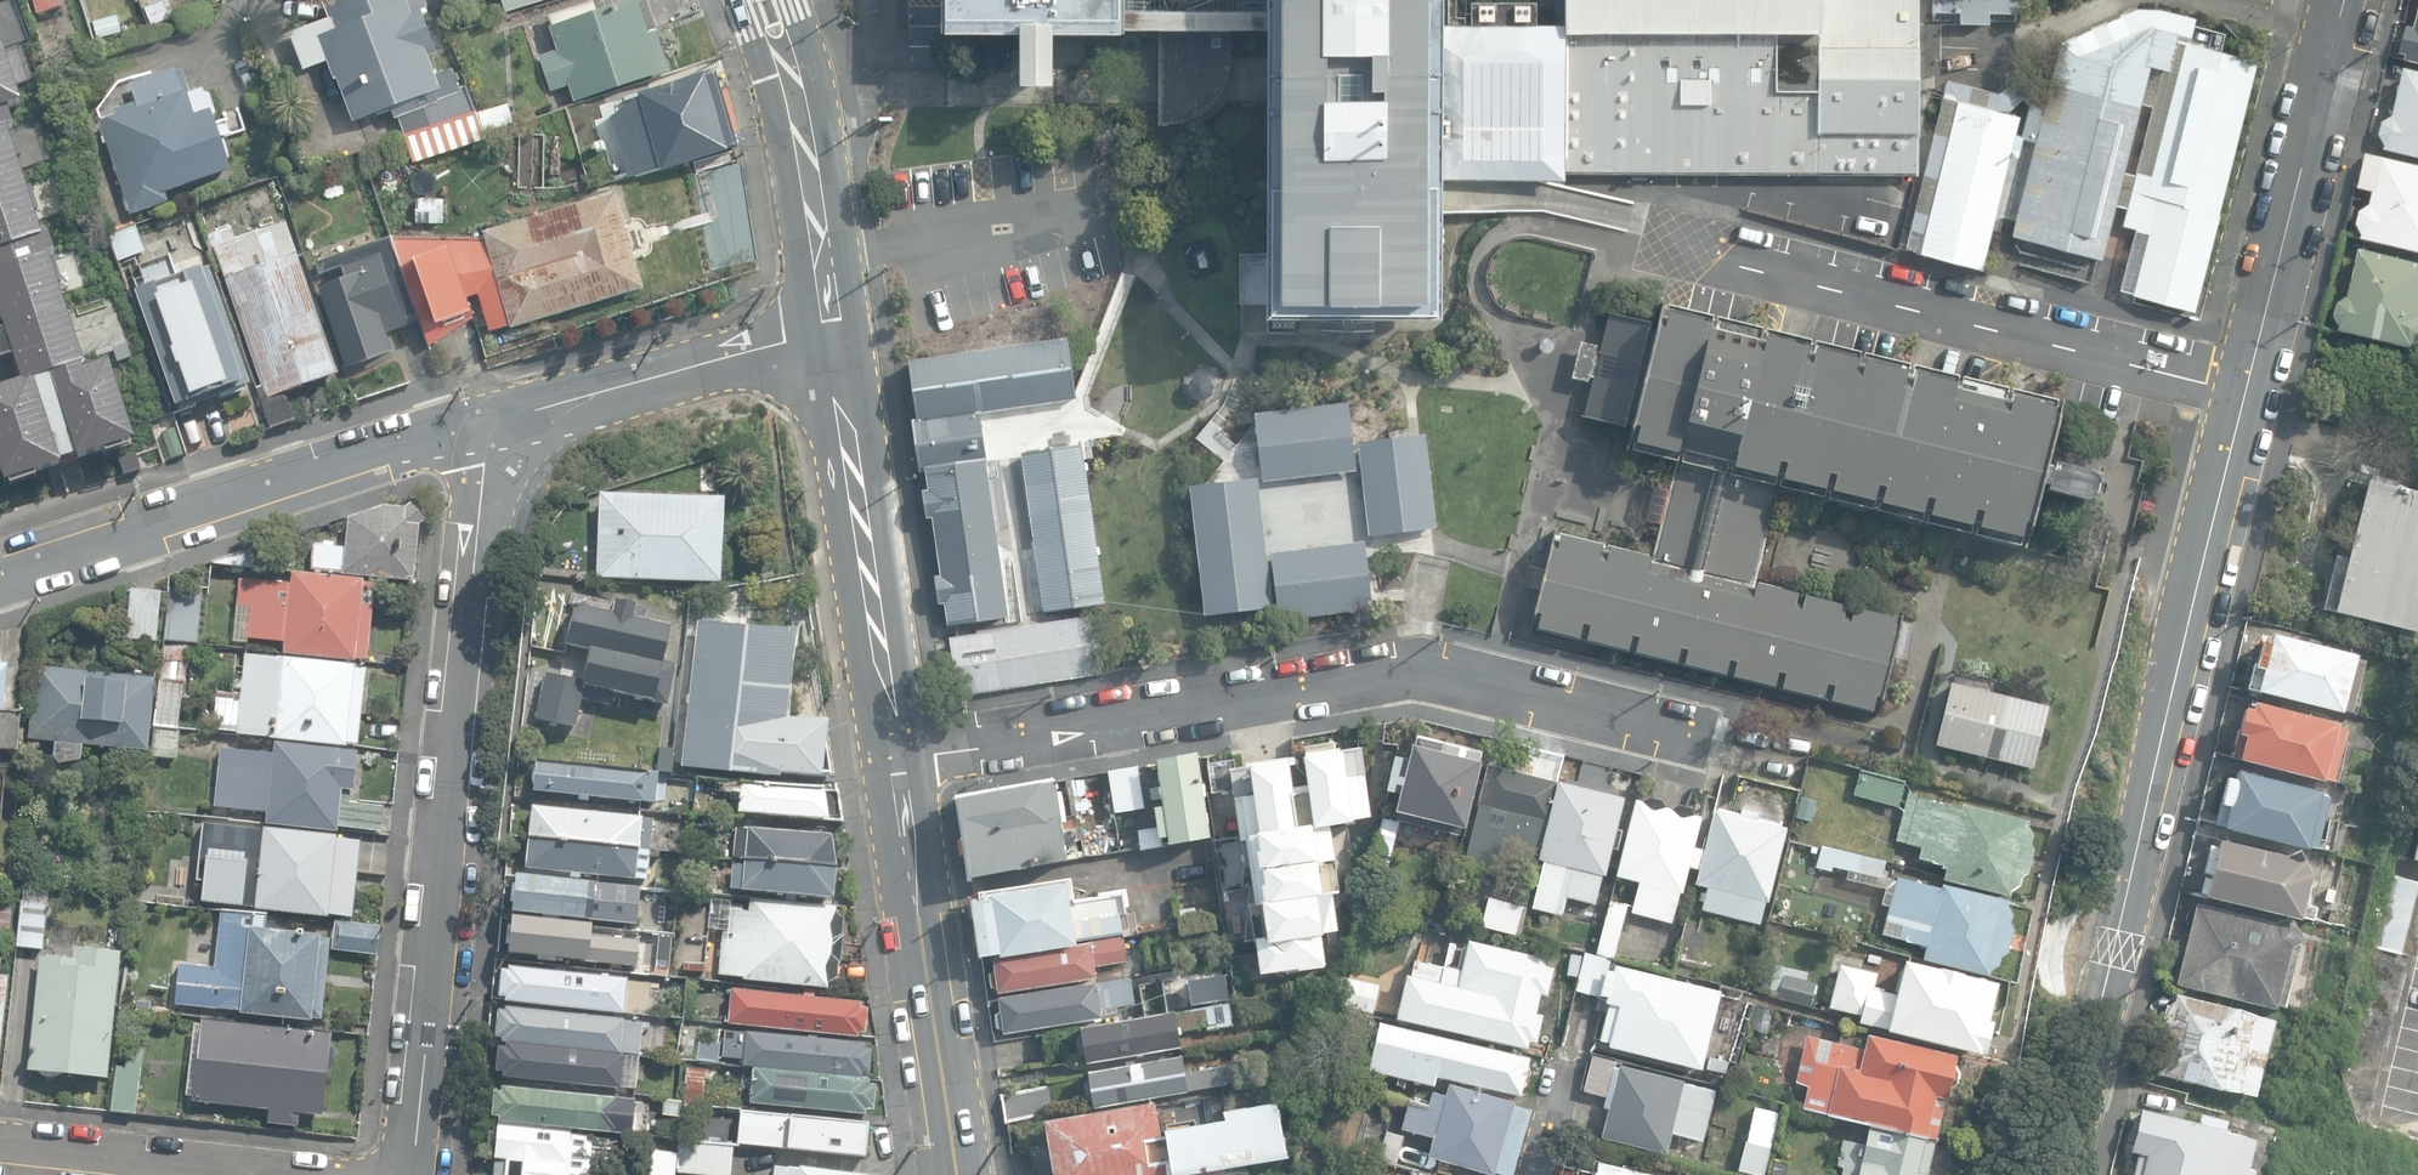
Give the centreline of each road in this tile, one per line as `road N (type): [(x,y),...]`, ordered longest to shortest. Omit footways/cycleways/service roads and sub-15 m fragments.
road 1 (tertiary): [(2346,0),(2173,683),(2064,1174)]
road 2 (unclassified): [(901,754),(1421,673),(1676,737)]
road 3 (residential): [(411,1174),(489,464),(487,423)]
road 4 (residential): [(487,423),(0,570)]
road 5 (secondary): [(835,331),(901,754)]
road 6 (secondary): [(901,754),(960,1174)]
road 7 (residential): [(835,331),(487,423)]
road 8 (secondary): [(758,0),(786,83),(835,331)]
road 9 (residential): [(260,1174),(0,1147)]

